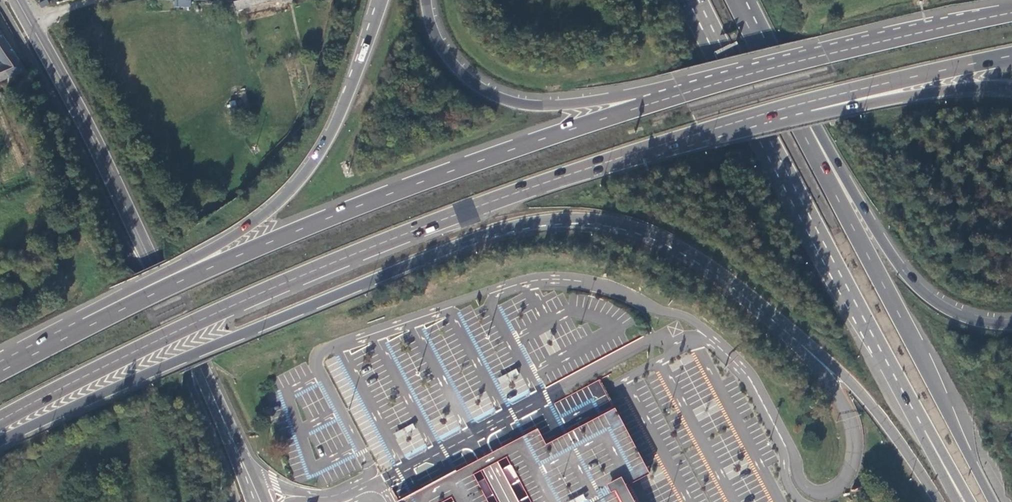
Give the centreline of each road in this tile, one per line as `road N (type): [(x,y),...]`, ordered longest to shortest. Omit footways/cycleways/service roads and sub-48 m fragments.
road 1 (trunk): [(0,442),(463,243),(541,221),(595,220),(677,247),(806,341),(883,419),(939,501)]
road 2 (trunk): [(0,421),(230,307),(391,239),(592,166),(796,106)]
road 3 (trunk): [(873,43),(637,108),(448,172),(217,265),(81,331)]
road 4 (trunk): [(994,501),(761,43)]
road 5 (trunk): [(873,43),(828,44),(634,94),(532,105),(465,73),(441,42),(429,0)]
road 6 (trunk): [(378,0),(332,130),(286,195),(81,331)]
road 7 (trunk): [(723,52),(919,419)]
road 8 (trunk): [(1011,325),(970,318),(921,290),(805,112)]
road 9 (secondary): [(149,265),(15,0)]
road 10 (trunk): [(796,106),(1011,56)]
road 11 (secondary): [(149,265),(239,455)]
road 12 (trunk): [(805,112),(1011,87)]
road 13 (trunk): [(1011,14),(873,43)]

